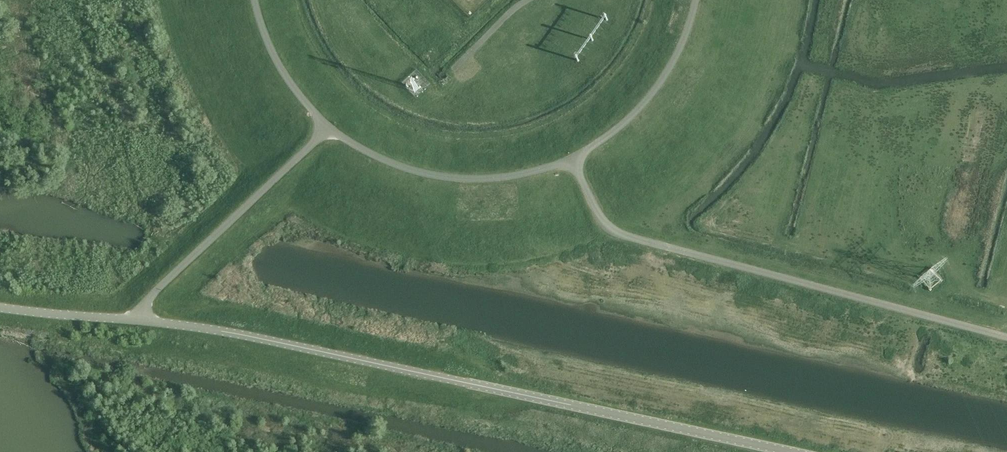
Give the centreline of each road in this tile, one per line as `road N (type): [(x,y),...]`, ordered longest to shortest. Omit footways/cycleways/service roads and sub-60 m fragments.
road 1 (unclassified): [(136,320),(269,336),(798,451)]
road 2 (unclassified): [(574,161),(617,235),(1006,337)]
road 3 (unclassified): [(136,320),(150,296),(328,131)]
road 4 (unclassified): [(328,131),(401,167),(440,176),(504,178),(574,161)]
road 5 (unclassified): [(574,161),(658,81),(700,0)]
road 6 (unclassified): [(256,0),(282,71),(328,131)]
road 7 (unclassified): [(0,307),(136,320)]

